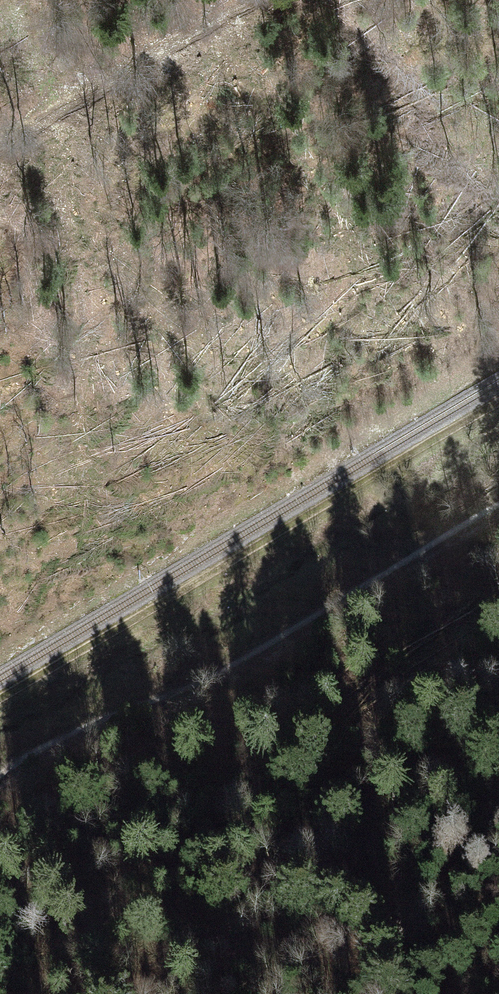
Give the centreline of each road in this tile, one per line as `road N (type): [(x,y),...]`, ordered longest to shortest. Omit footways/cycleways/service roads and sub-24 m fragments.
road 1 (track): [(0,698),(498,402)]
road 2 (track): [(498,503),(237,660),(0,771)]
road 3 (track): [(0,147),(256,0)]

